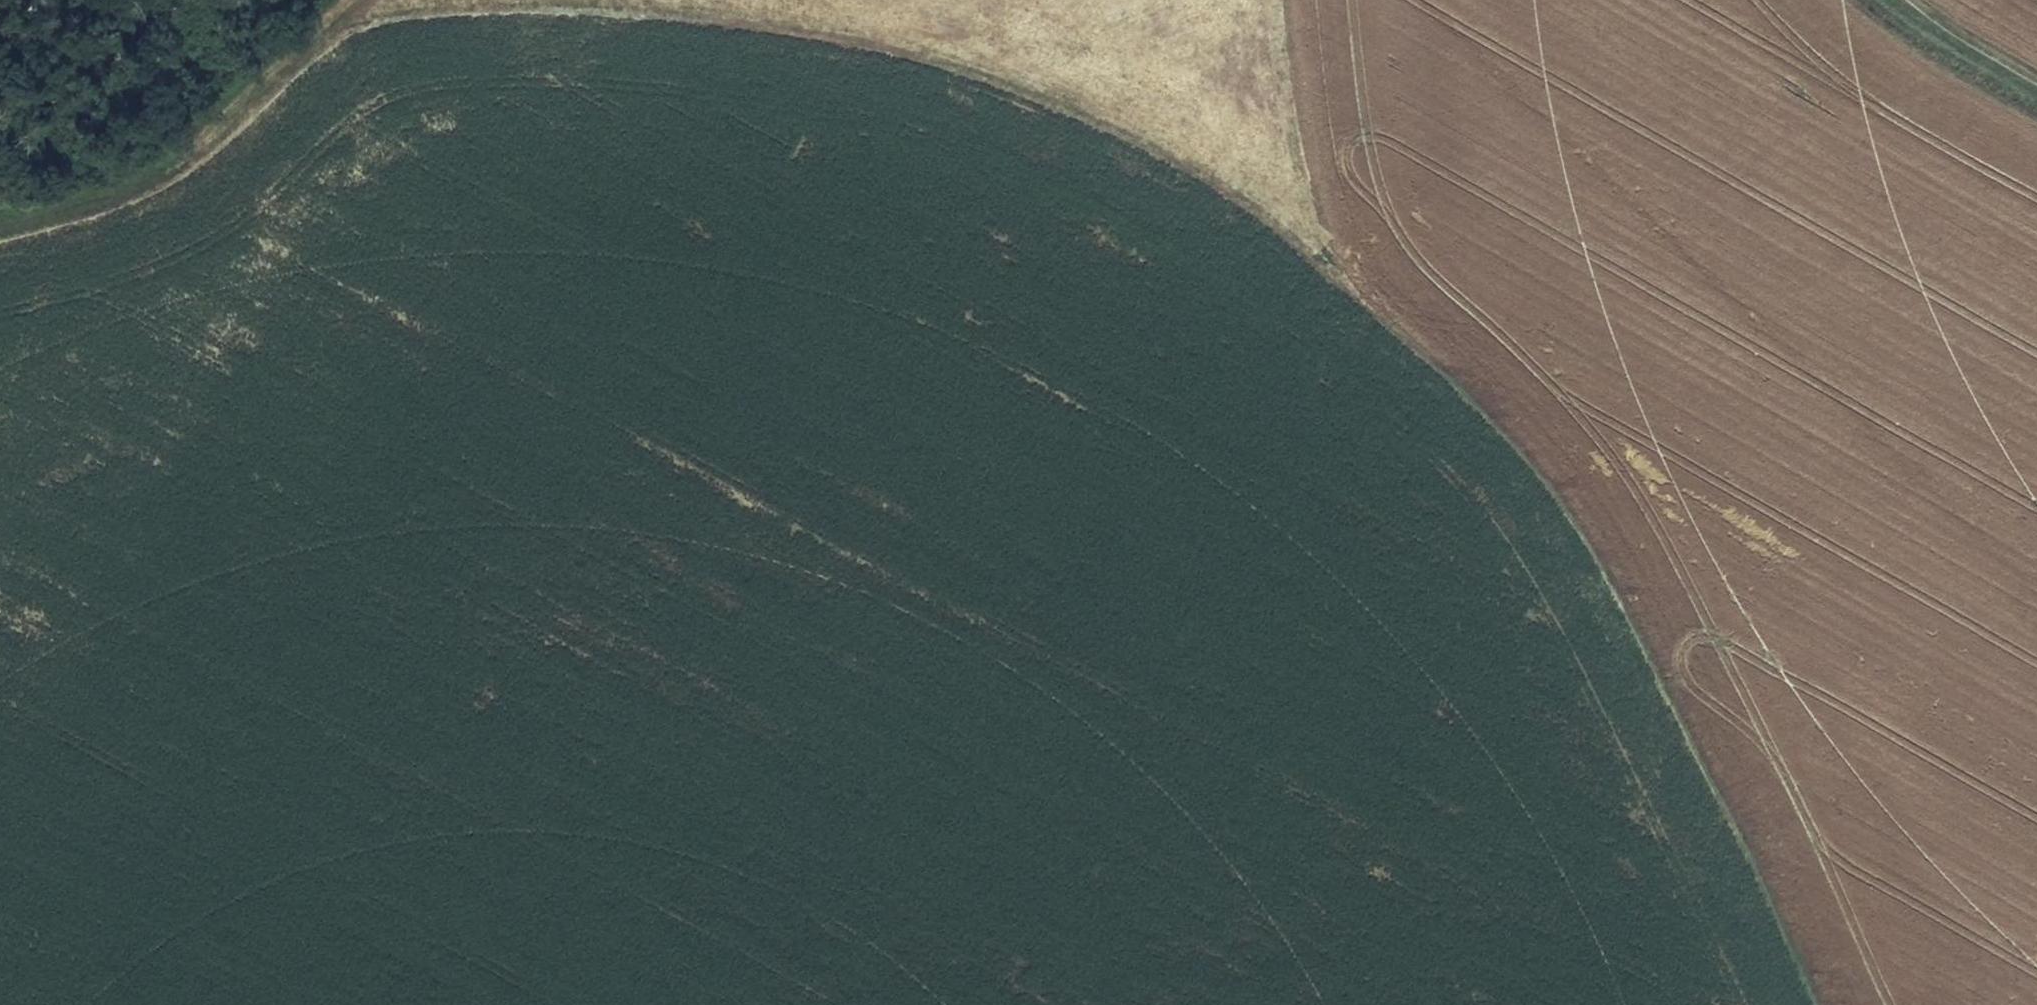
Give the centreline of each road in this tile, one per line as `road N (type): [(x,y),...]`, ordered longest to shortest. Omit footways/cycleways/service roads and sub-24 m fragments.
road 1 (track): [(2036,84),(1907,0)]

